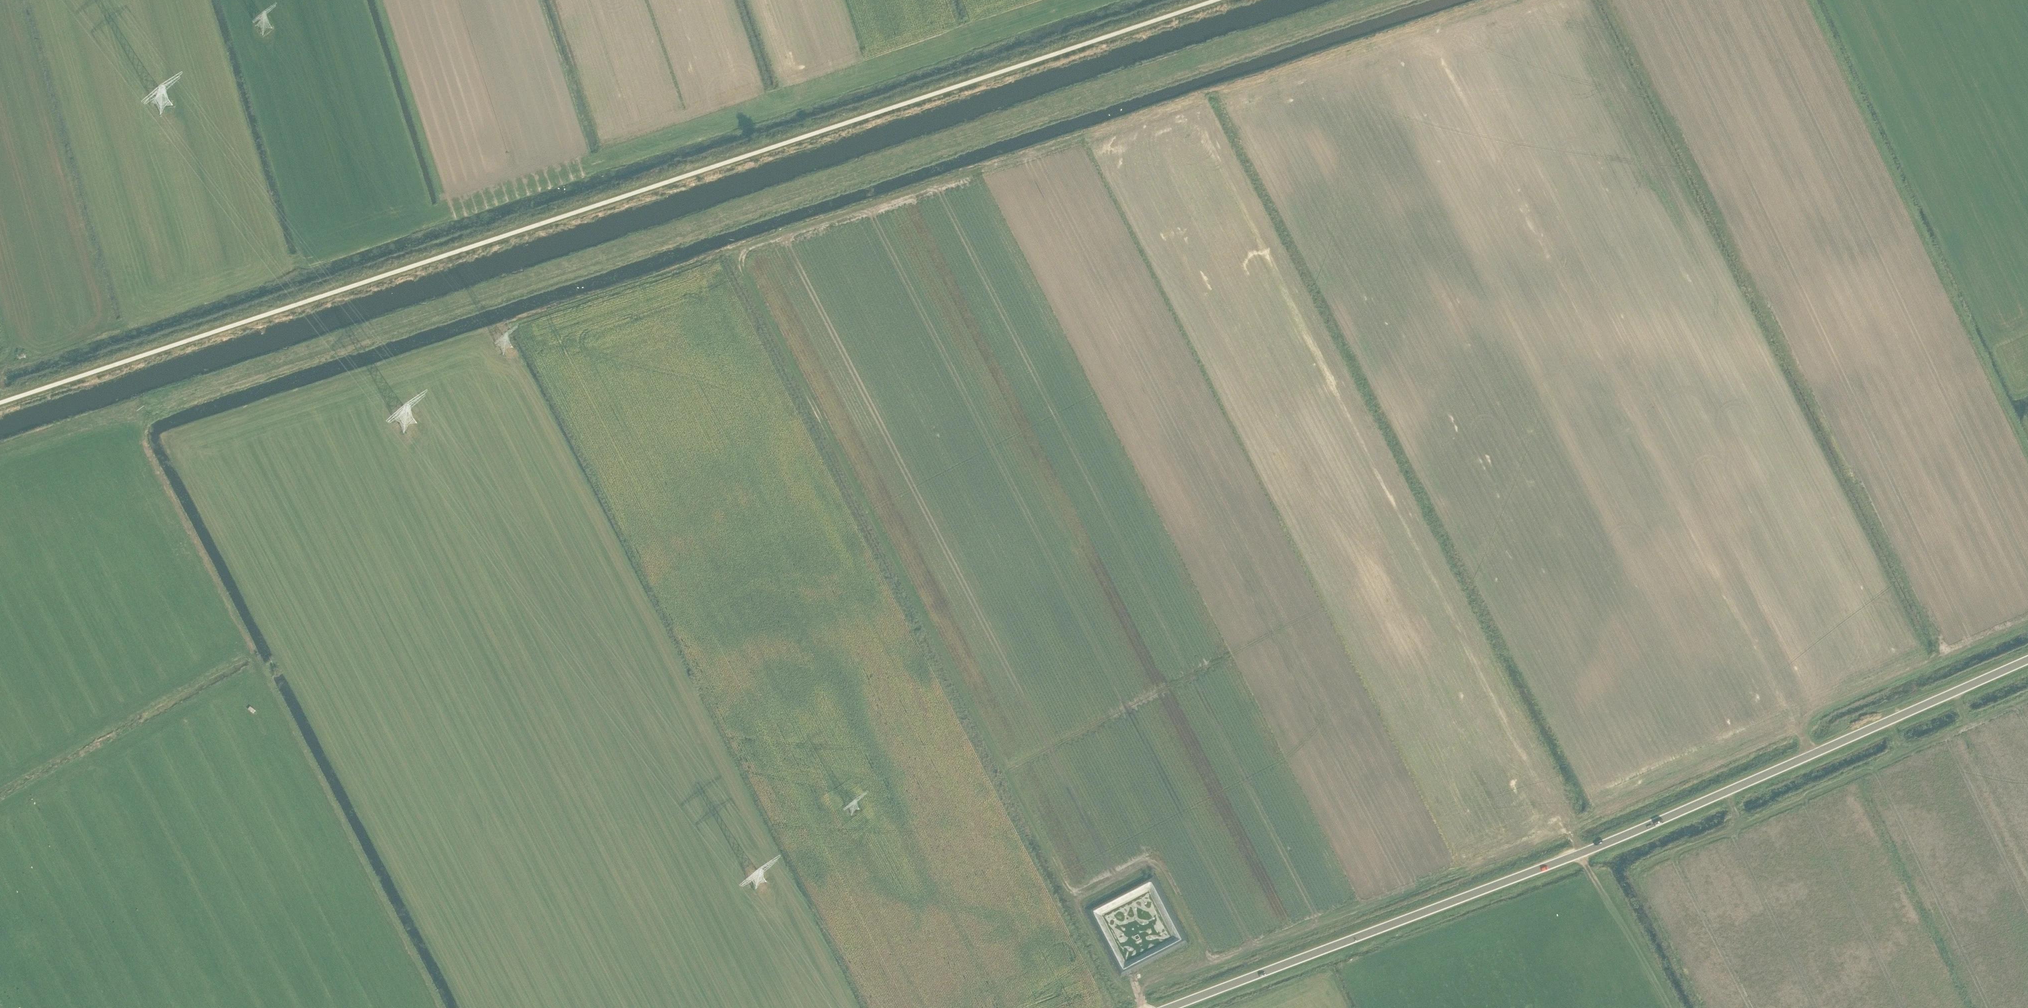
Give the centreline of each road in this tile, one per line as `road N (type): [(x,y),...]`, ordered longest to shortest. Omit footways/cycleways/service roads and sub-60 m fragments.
road 1 (tertiary): [(1185,1007),(1733,788),(2027,660)]

